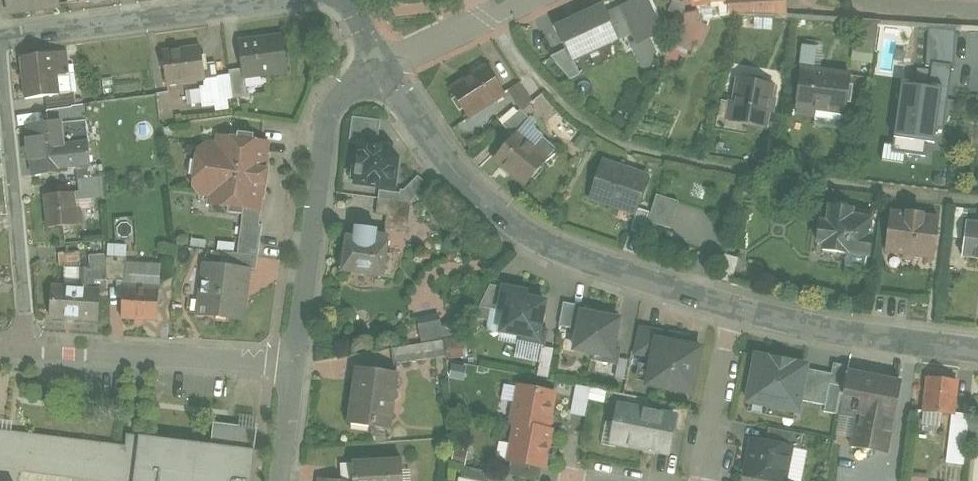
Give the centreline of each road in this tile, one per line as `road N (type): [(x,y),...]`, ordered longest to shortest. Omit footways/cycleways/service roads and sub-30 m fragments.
road 1 (residential): [(382,67),(451,161),(527,225),(727,293)]
road 2 (residential): [(296,351),(330,114),(352,84),(382,67)]
road 3 (residential): [(0,48),(25,343)]
road 4 (residential): [(296,351),(25,343)]
road 5 (residential): [(727,293),(868,325),(977,336)]
road 6 (residential): [(225,0),(0,32)]
road 7 (residential): [(690,480),(727,293)]
road 8 (residential): [(382,67),(538,0)]
road 9 (residential): [(278,480),(296,351)]

